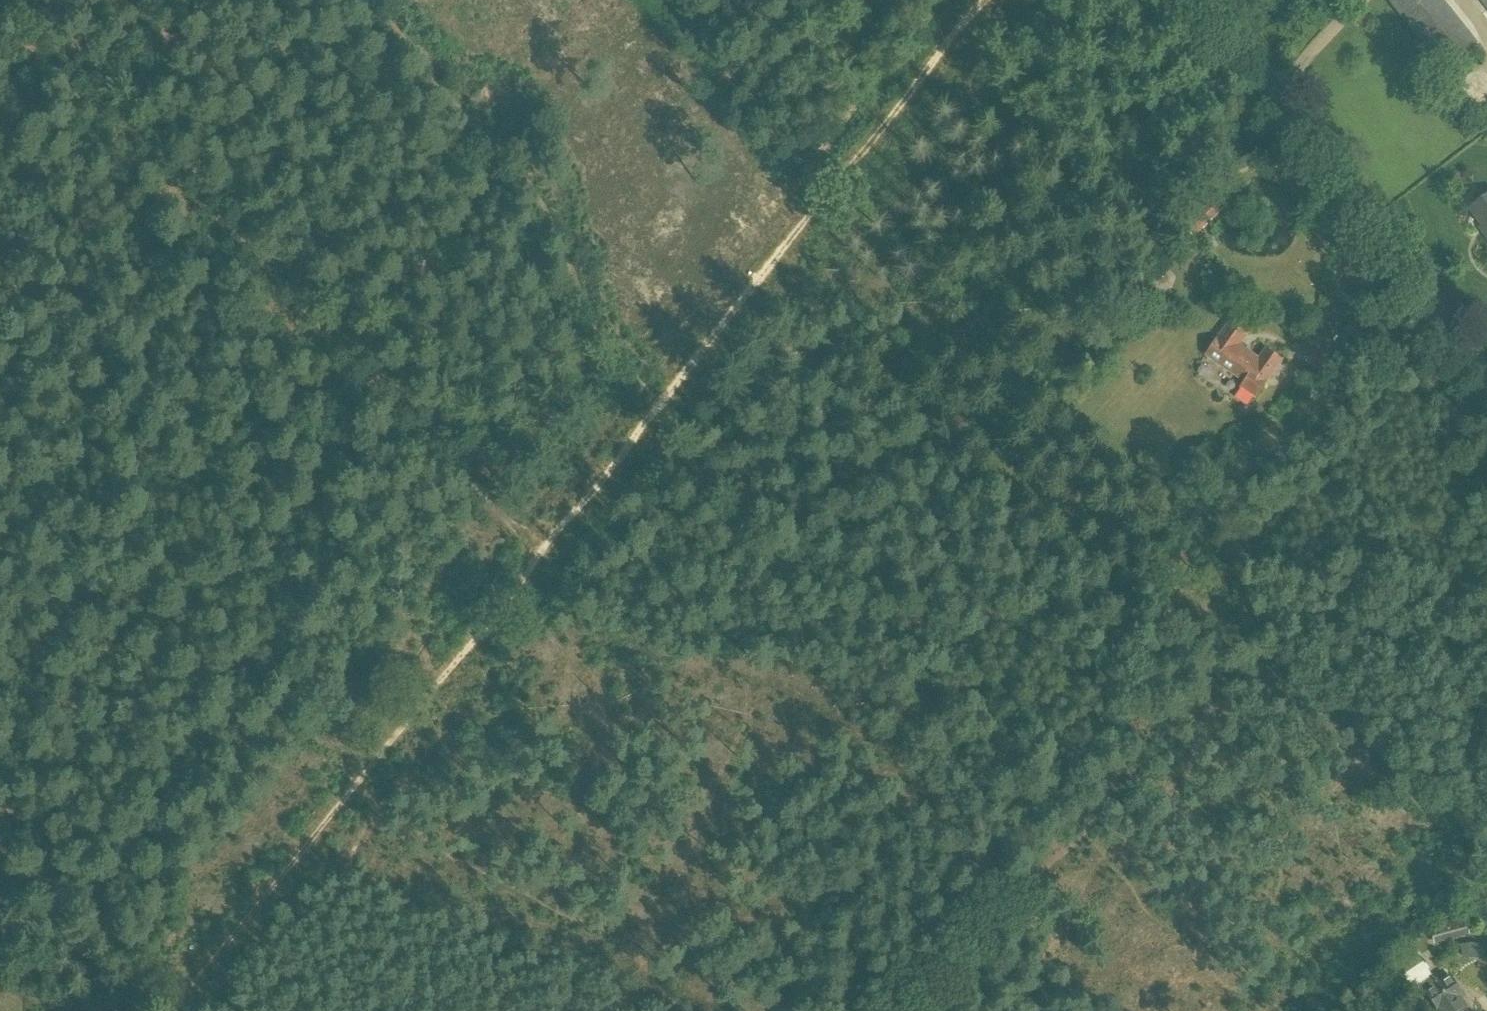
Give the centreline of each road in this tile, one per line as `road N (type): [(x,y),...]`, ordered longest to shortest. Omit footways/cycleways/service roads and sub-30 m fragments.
road 1 (track): [(537,550),(218,242),(0,5)]
road 2 (track): [(537,550),(992,0)]
road 3 (track): [(184,994),(537,550)]
road 4 (unclassified): [(1486,384),(1206,0)]
road 5 (track): [(820,202),(661,0)]
road 6 (track): [(151,970),(0,934)]

